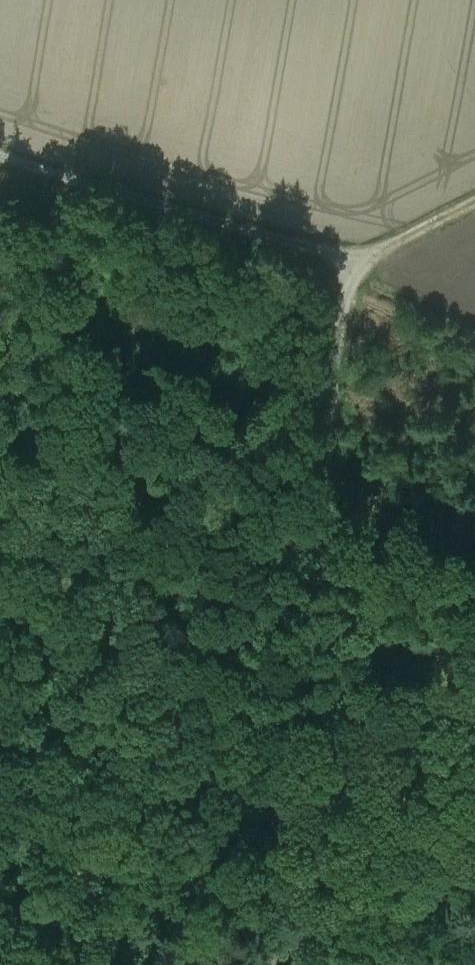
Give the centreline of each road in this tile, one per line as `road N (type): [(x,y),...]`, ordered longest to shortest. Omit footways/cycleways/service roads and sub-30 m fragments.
road 1 (track): [(269,964),(348,287),(358,263),(474,202)]
road 2 (track): [(0,158),(358,263)]
road 3 (track): [(474,935),(307,964)]

